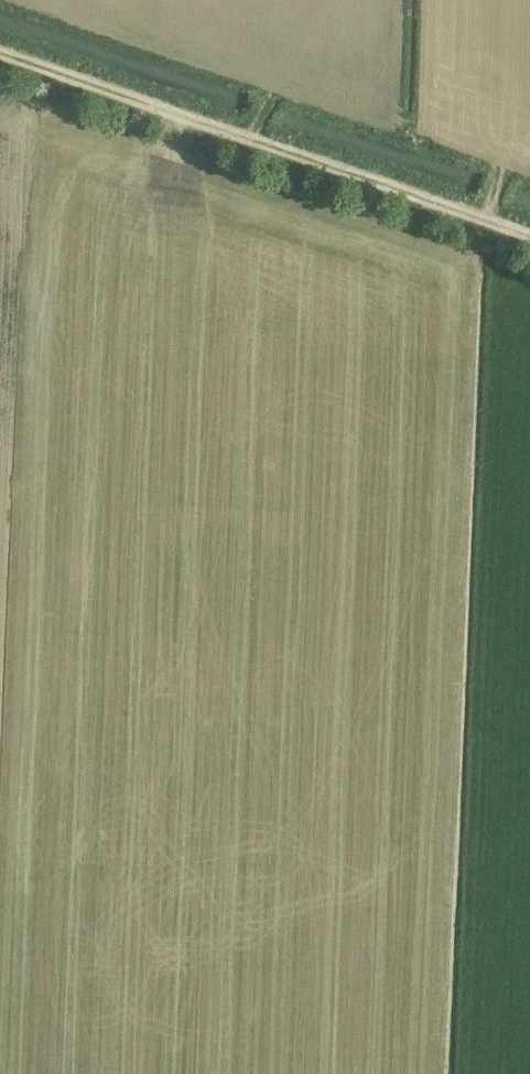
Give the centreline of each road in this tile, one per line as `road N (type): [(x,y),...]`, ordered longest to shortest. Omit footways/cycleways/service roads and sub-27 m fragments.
road 1 (track): [(0,58),(529,228)]

